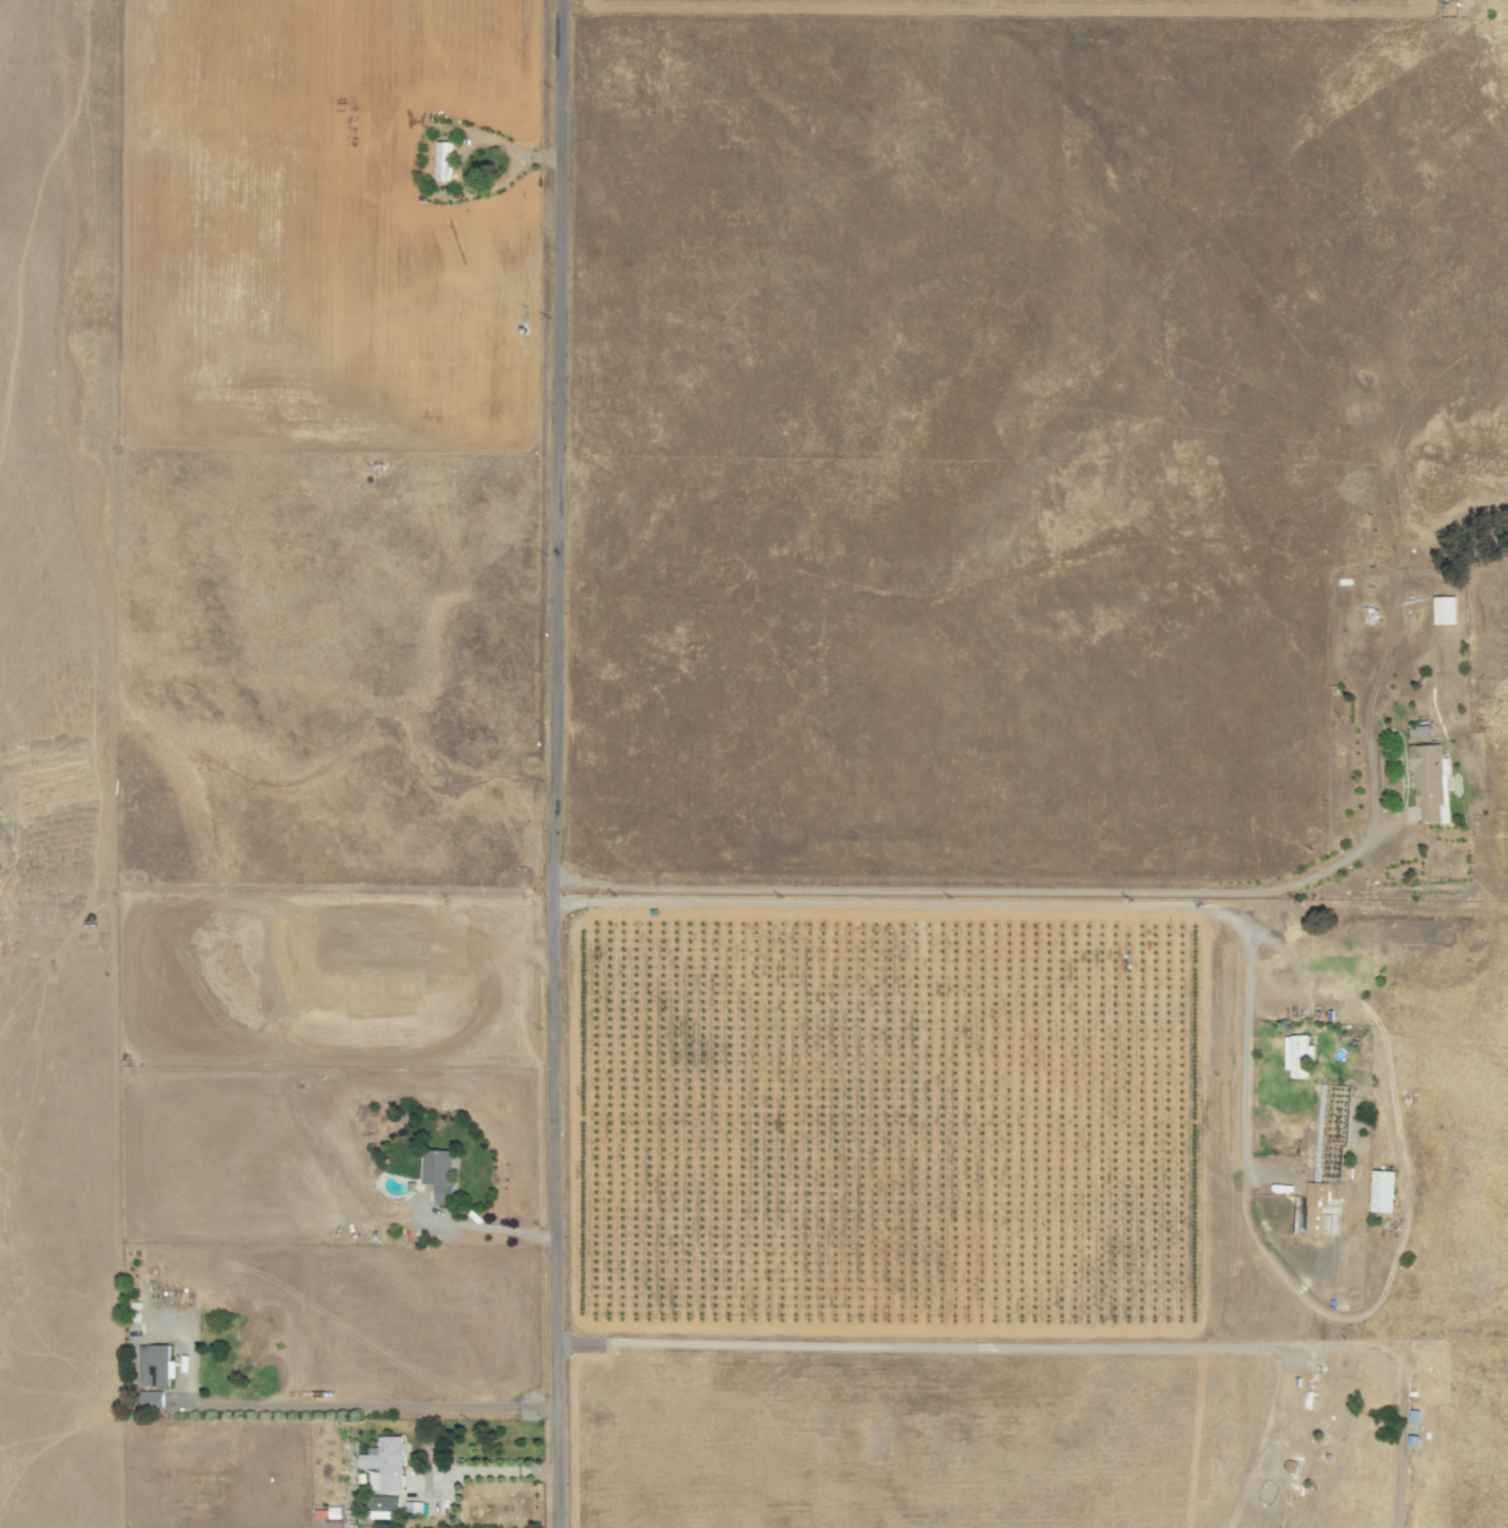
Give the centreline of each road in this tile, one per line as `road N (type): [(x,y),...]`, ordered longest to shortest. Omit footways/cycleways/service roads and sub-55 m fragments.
road 1 (residential): [(551,1527),(558,0)]
road 2 (residential): [(549,901),(1507,912)]
road 3 (residential): [(554,1410),(147,1402)]

